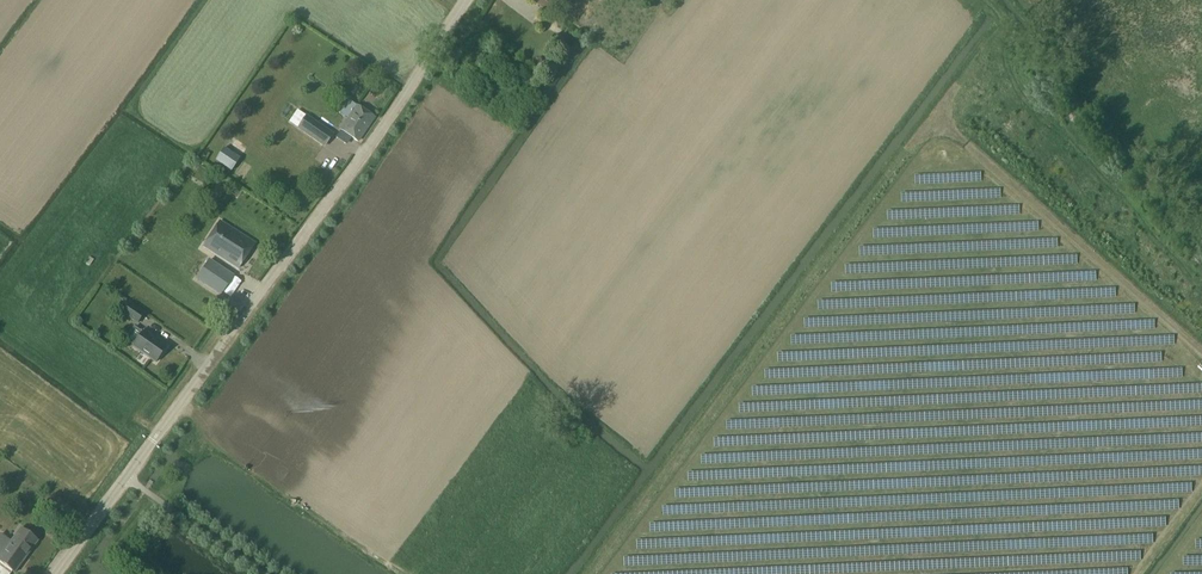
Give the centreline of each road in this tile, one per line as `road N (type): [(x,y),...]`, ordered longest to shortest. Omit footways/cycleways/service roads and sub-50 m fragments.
road 1 (unclassified): [(55,573),(466,0)]

